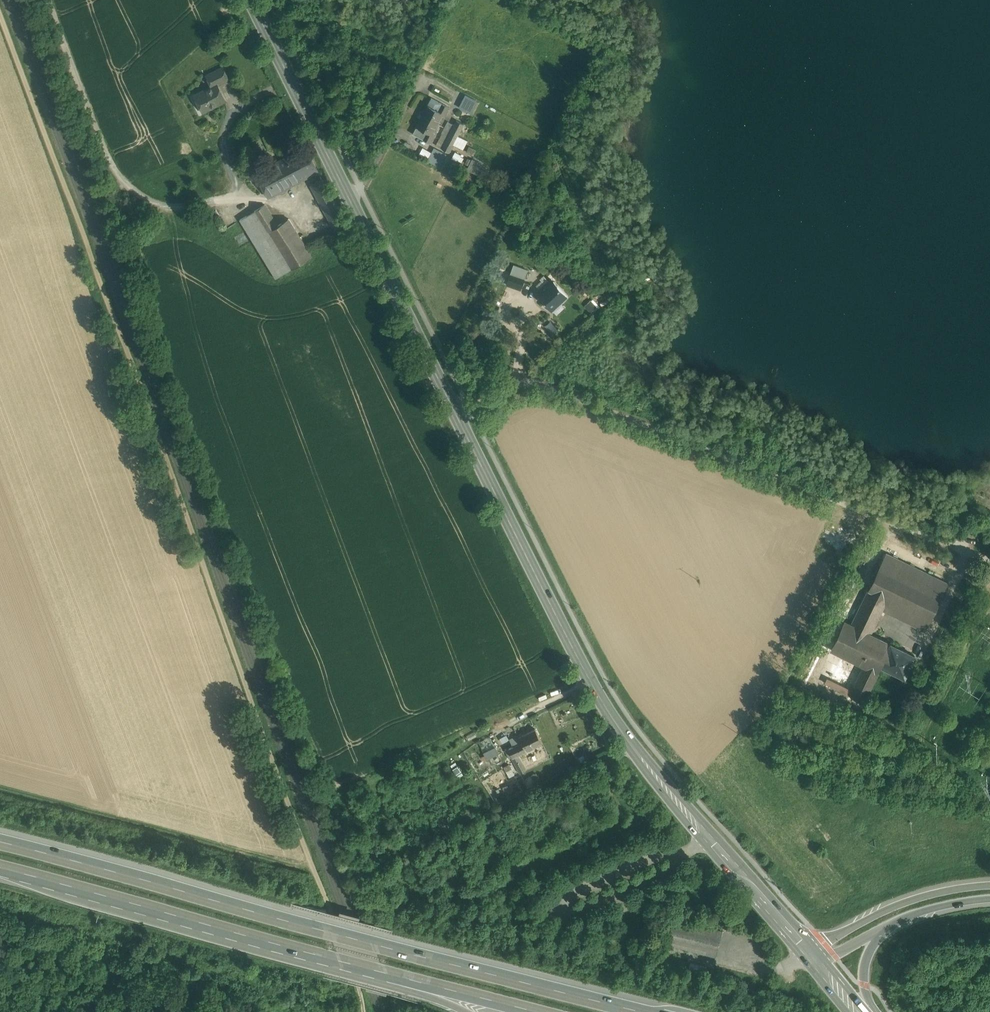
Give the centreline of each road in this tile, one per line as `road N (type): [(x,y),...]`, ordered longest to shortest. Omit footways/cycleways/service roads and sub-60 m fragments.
road 1 (primary): [(254,0),(591,681),(655,774),(811,958)]
road 2 (track): [(0,14),(365,1011)]
road 3 (motorway): [(647,1011),(0,841)]
road 4 (motorway): [(0,872),(389,975)]
road 5 (track): [(47,0),(102,148),(134,192),(196,210),(251,192)]
road 6 (track): [(818,683),(909,734),(922,732),(938,717),(989,604)]
road 7 (track): [(314,208),(258,198),(236,180),(227,150),(229,120),(243,107),(296,84)]
road 8 (motorway): [(989,884),(911,901),(811,958)]
road 9 (motorway): [(389,975),(536,1011)]

